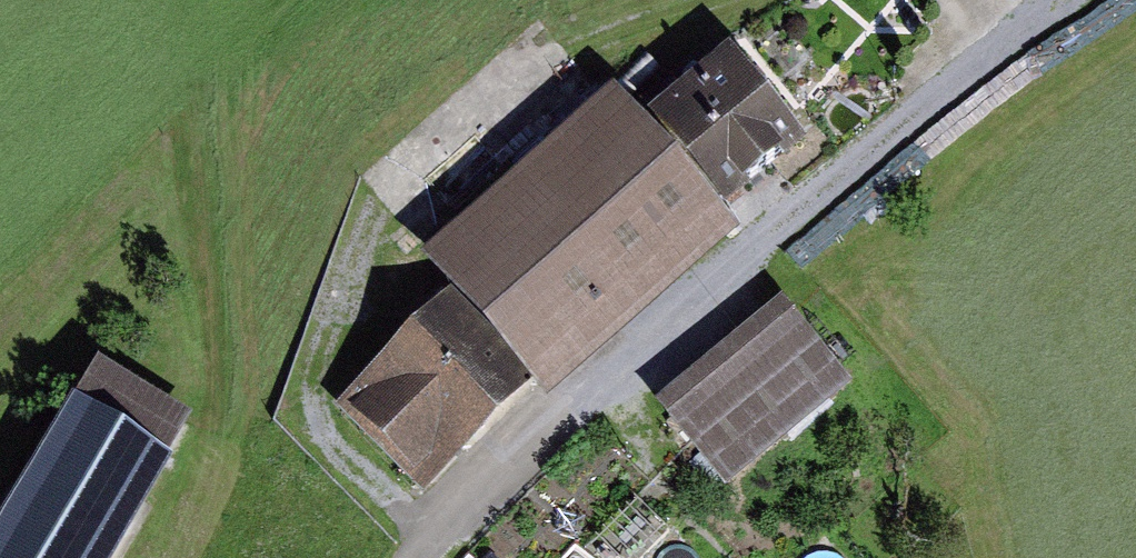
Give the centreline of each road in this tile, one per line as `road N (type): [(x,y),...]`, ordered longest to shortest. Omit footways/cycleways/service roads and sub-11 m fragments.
road 1 (track): [(439,536),(347,460),(318,398),(362,247),(362,185),(384,141),(497,38),(545,22),(599,41),(688,22),(741,0)]
road 2 (track): [(1072,0),(967,75),(602,406),(531,447),(421,557)]

